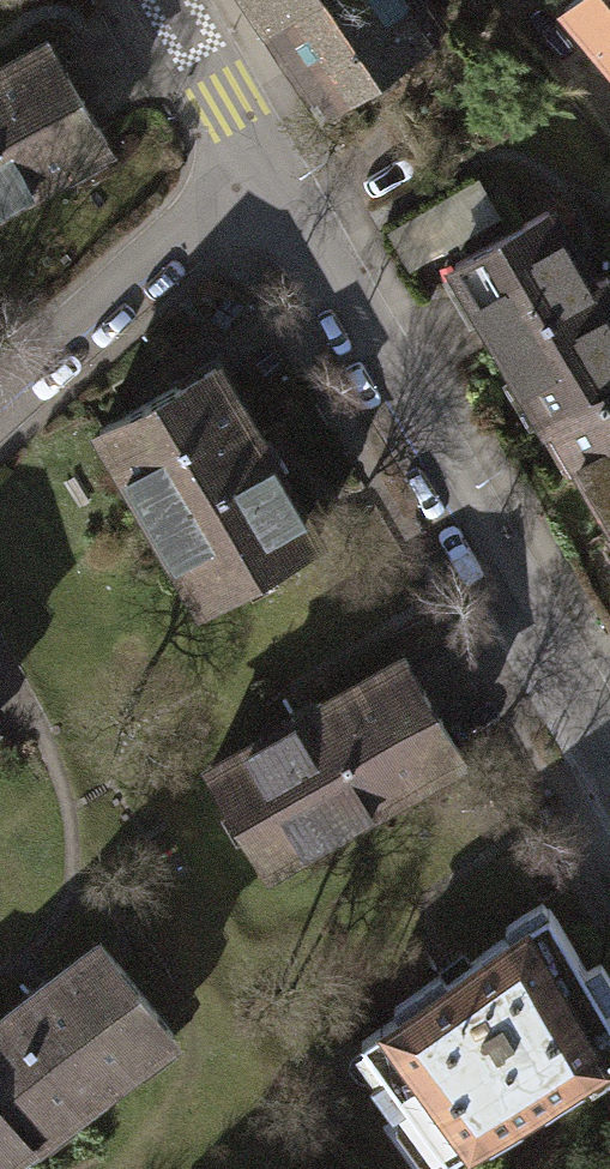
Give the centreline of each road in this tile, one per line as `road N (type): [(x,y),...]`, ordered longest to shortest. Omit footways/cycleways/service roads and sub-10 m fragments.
road 1 (residential): [(609,771),(253,162)]
road 2 (residential): [(253,162),(0,390)]
road 3 (residential): [(253,162),(165,0)]

